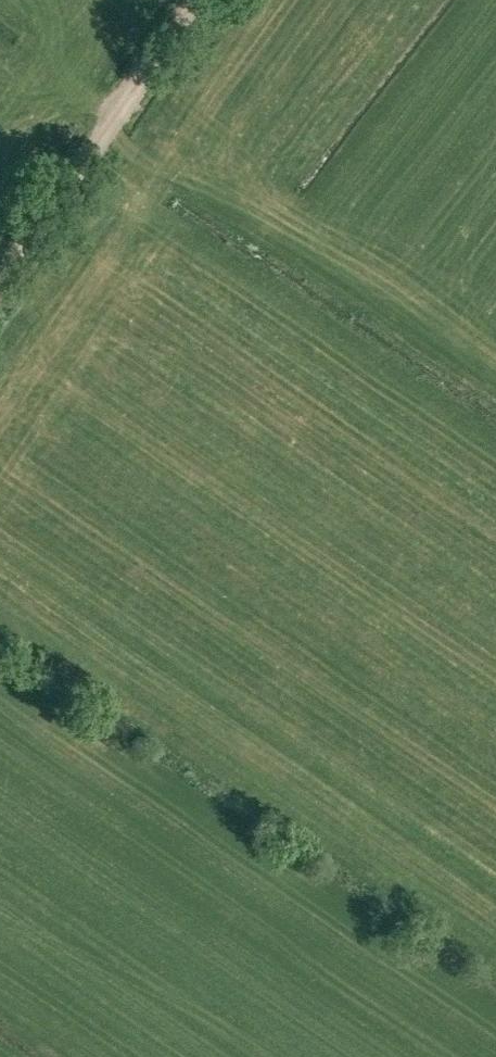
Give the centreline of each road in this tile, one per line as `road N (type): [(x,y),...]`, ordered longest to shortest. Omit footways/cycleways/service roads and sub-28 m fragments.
road 1 (track): [(0,274),(190,0)]

